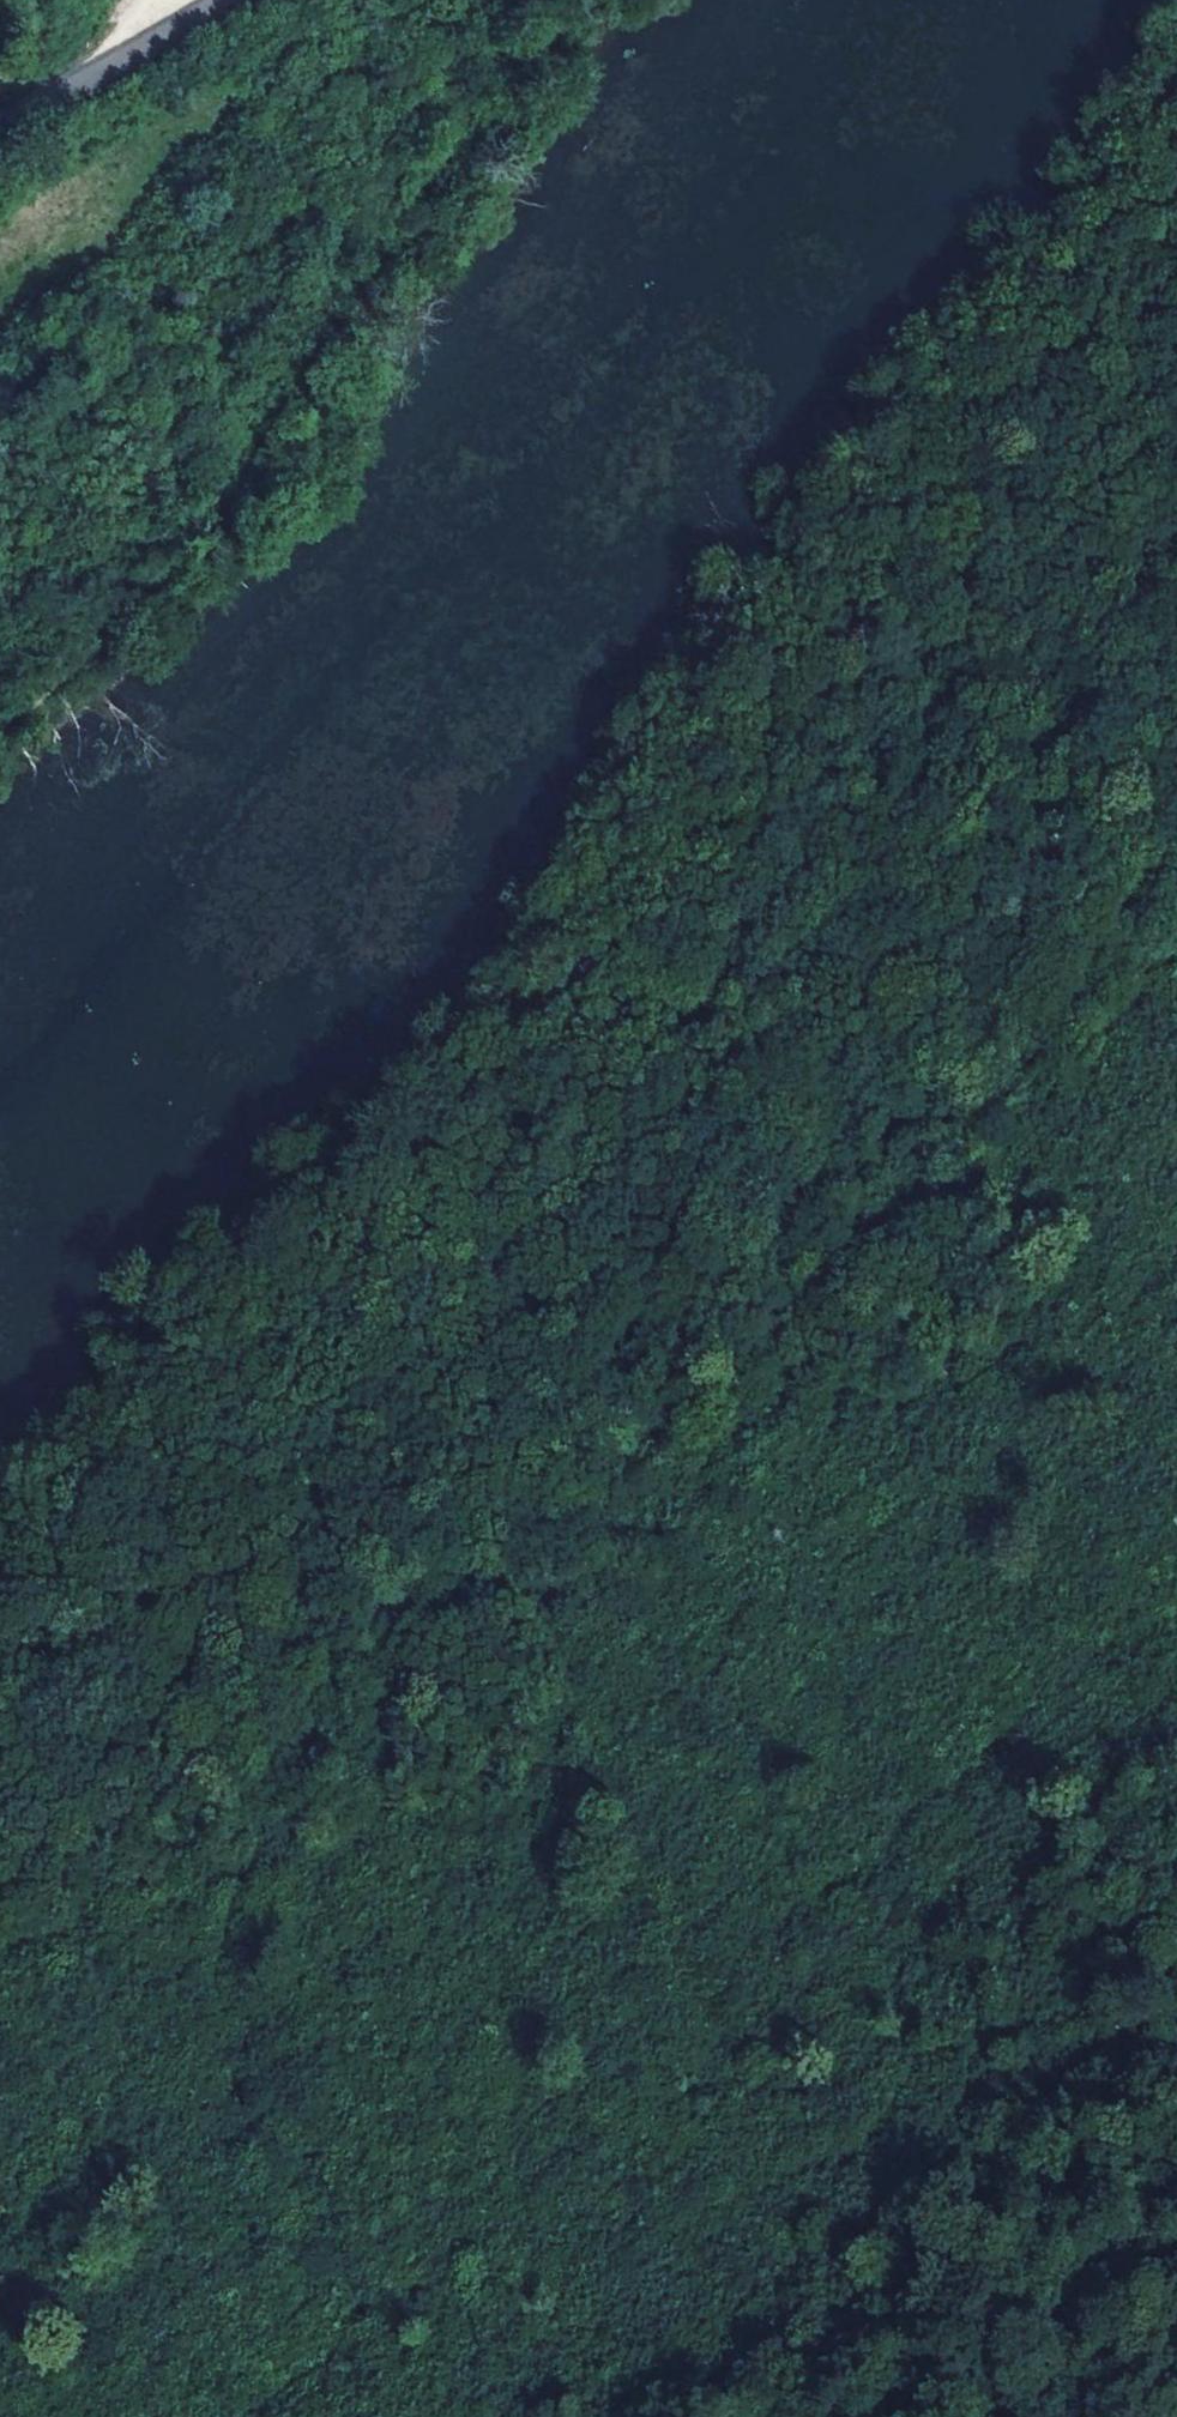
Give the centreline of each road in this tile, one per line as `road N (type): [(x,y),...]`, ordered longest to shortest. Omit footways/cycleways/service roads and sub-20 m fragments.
road 1 (tertiary): [(0,137),(233,0)]

